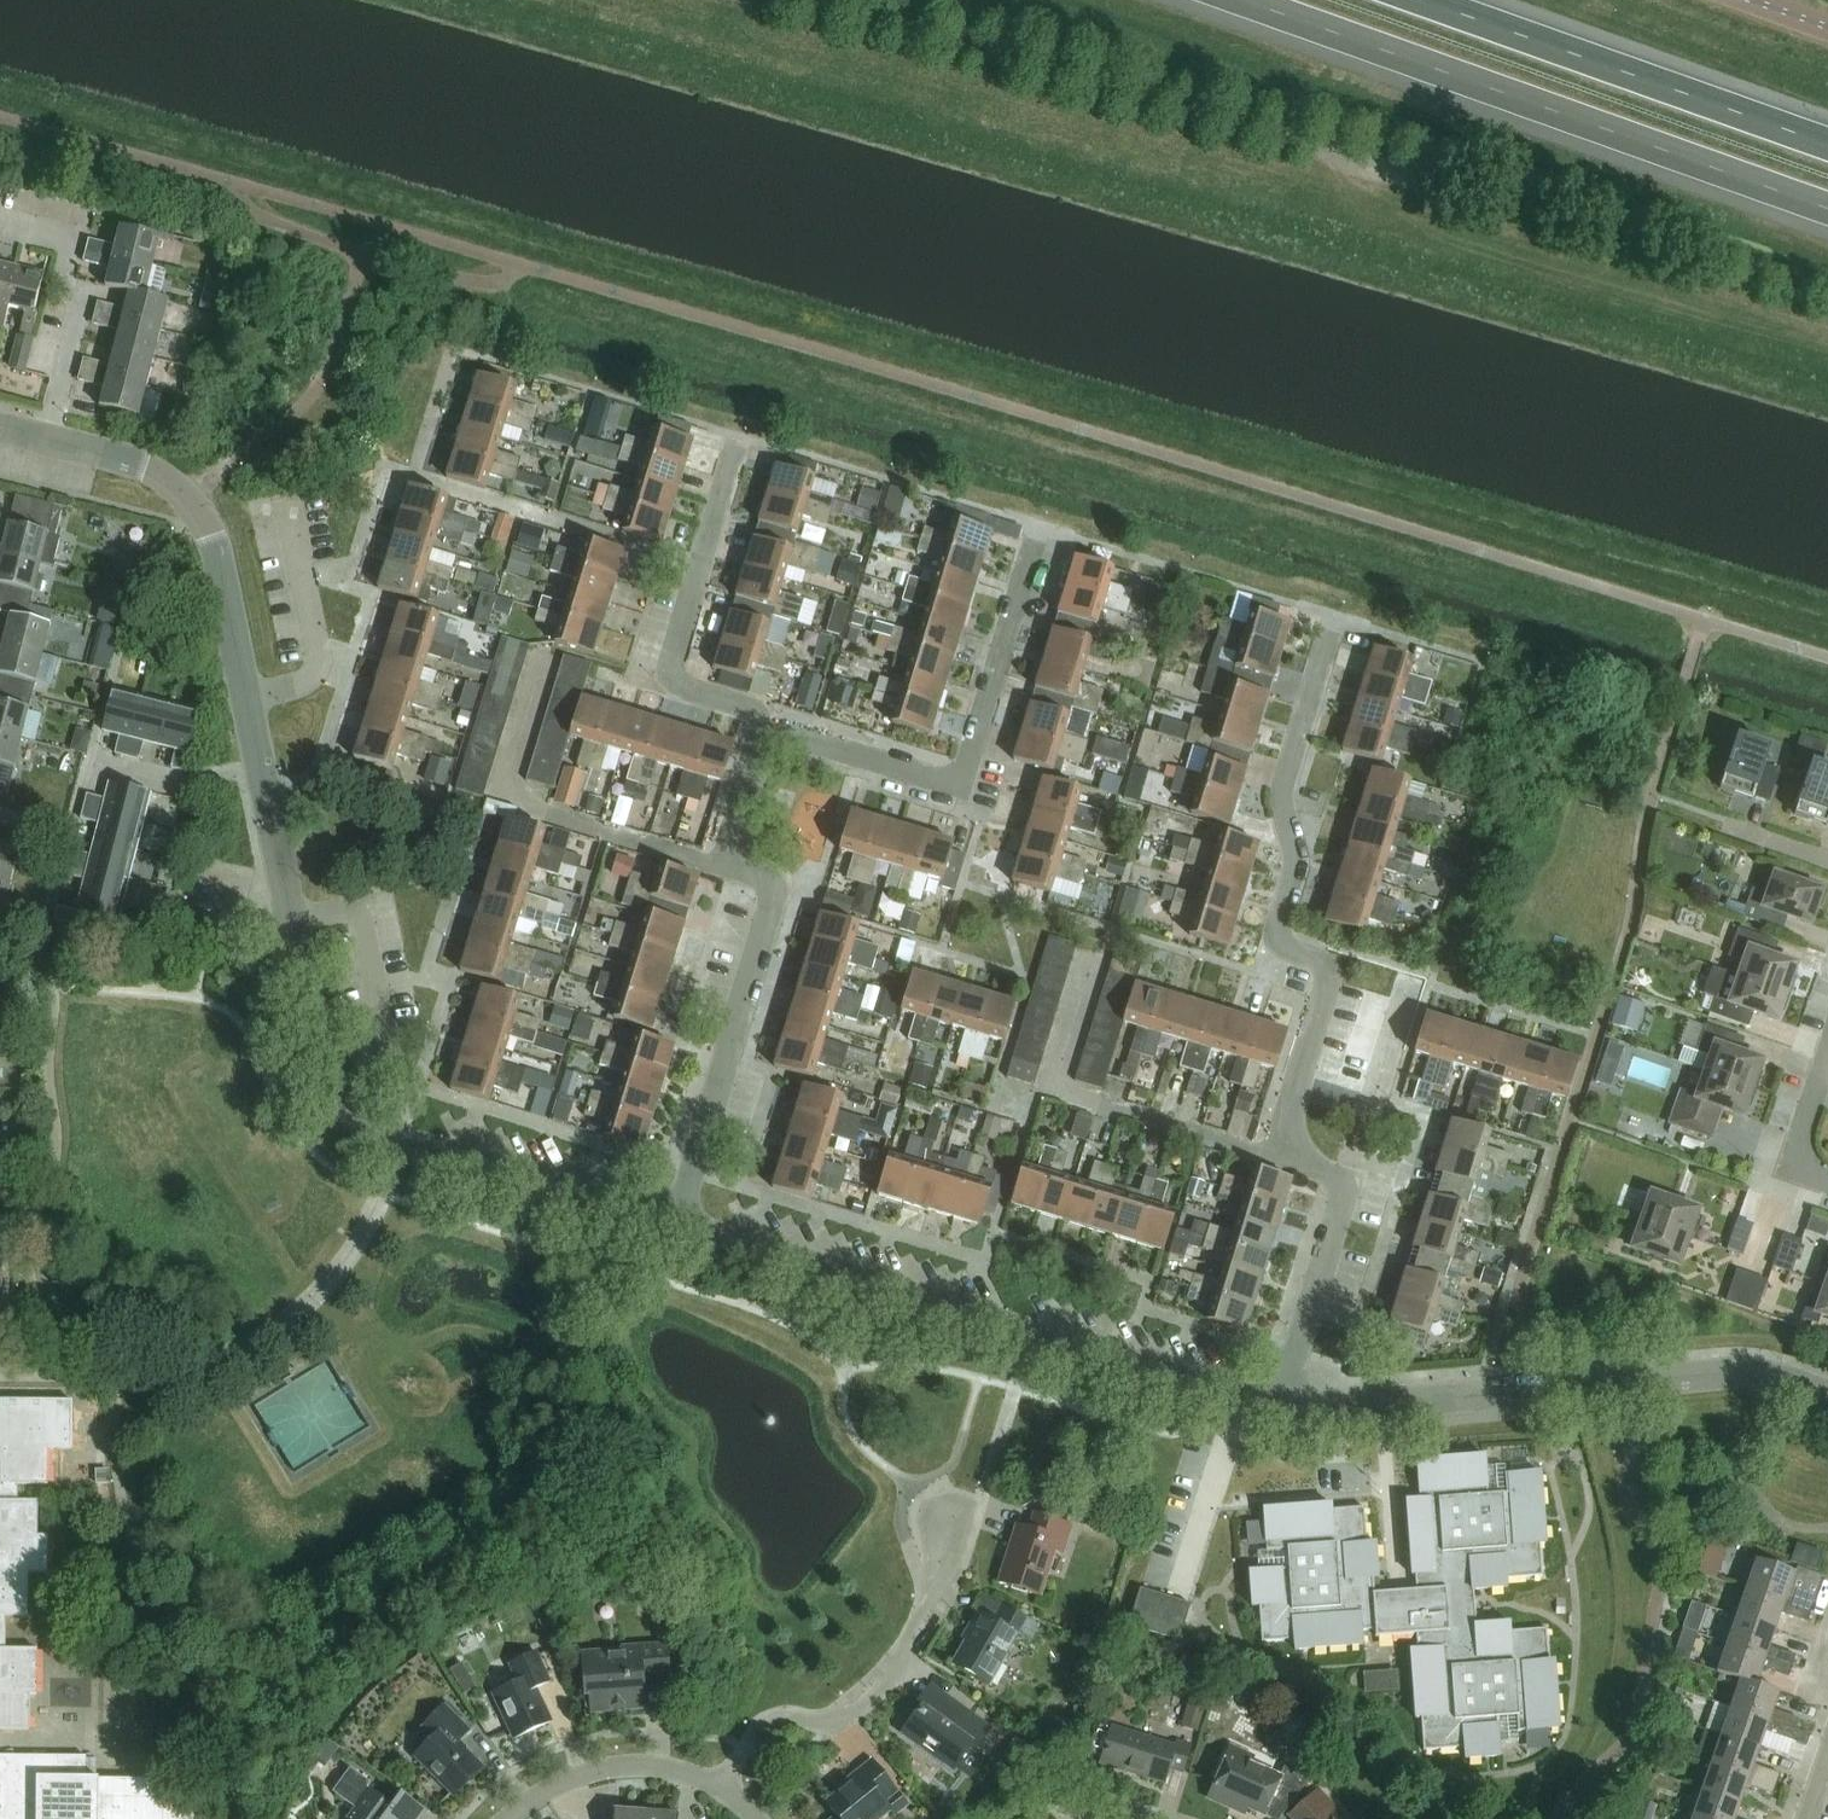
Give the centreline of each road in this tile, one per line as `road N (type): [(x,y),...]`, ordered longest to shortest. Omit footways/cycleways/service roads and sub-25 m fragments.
road 1 (unclassified): [(0,430),(134,464),(188,499),(204,528),(325,1066),(346,1104),(401,1141),(675,1227)]
road 2 (unclassified): [(1281,1406),(1351,1182),(1286,1155),(1285,1134),(1334,967),(1283,948),(1278,934),(1296,858),(1283,793),(1335,618)]
road 3 (unclassified): [(1417,174),(799,0)]
road 4 (unclassified): [(675,1227),(1281,1406)]
road 5 (motorway): [(1236,0),(1827,211)]
road 6 (unclassified): [(1281,1406),(1329,1410),(1731,1372),(1785,1379),(1827,1396)]
road 7 (unclassified): [(675,1227),(774,888),(731,840),(769,728)]
road 8 (residential): [(1035,528),(956,782),(769,728)]
road 9 (motorway): [(1827,145),(1421,0)]
road 10 (unclassified): [(716,1786),(764,1722),(832,1722),(898,1666),(948,1564),(943,1524)]
road 11 (residential): [(769,728),(740,706),(674,683),(671,666),(737,438)]
road 12 (residential): [(507,1818),(584,1778),(621,1769),(716,1786)]
road 13 (unclassified): [(1827,1044),(1795,1154),(1800,1169),(1827,1182)]

